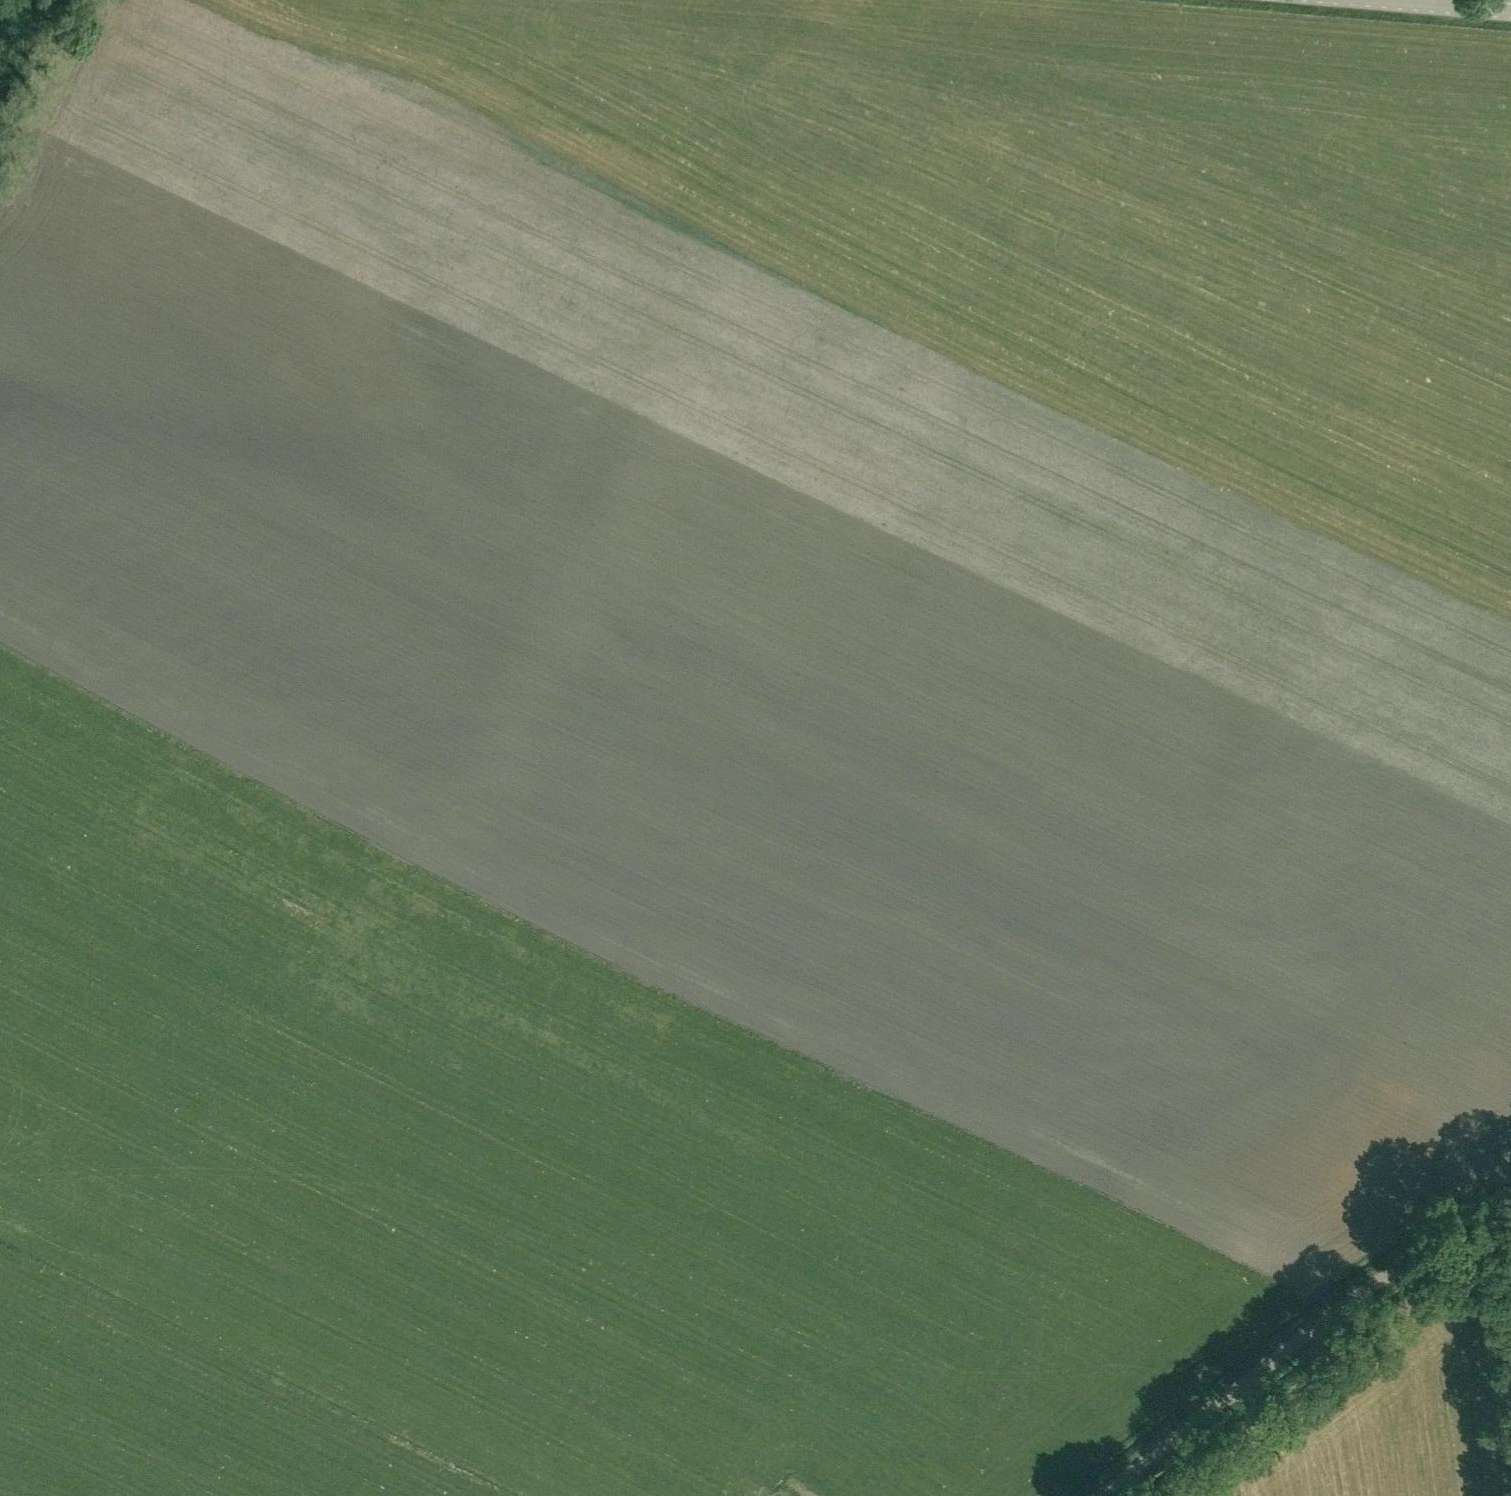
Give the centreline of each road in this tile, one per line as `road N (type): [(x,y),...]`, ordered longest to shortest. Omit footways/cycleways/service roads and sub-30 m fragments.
road 1 (unclassified): [(1106,1495),(1418,1258),(1510,1200)]
road 2 (unclassified): [(1510,13),(1370,0)]

